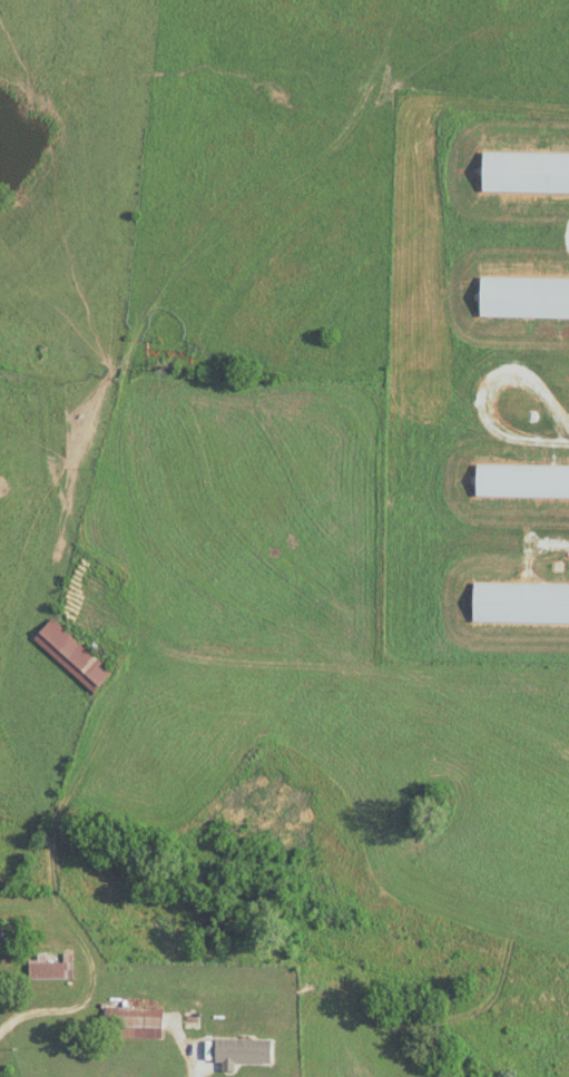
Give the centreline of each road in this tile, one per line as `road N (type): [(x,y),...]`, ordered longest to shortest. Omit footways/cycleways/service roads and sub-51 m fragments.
road 1 (residential): [(0,1026),(27,1012),(79,1006),(88,982),(84,947),(50,895),(51,822),(16,663),(24,610),(59,538),(112,347),(108,246),(78,120),(59,68),(11,0)]
road 2 (residential): [(51,822),(85,754),(135,688),(200,647),(324,594),(402,539),(441,461),(463,441),(568,446)]

